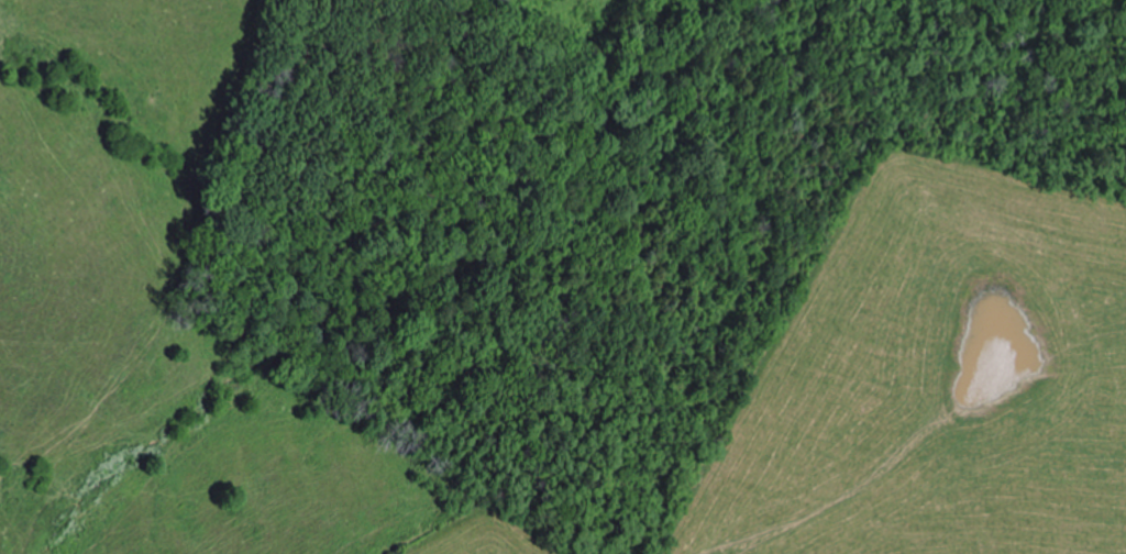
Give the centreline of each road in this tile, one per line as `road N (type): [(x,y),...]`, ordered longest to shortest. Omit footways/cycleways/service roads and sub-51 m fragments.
road 1 (residential): [(684,553),(705,532),(764,406),(799,370),(864,244),(912,196),(1001,196),(1125,230)]

